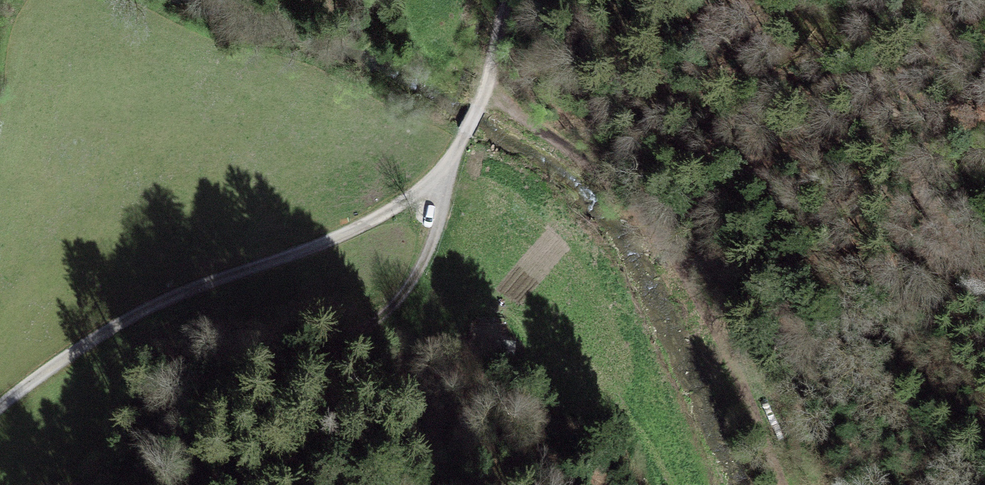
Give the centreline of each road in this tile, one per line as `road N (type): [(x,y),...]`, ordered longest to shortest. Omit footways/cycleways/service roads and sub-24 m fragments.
road 1 (track): [(485,96),(453,164),(411,197),(173,295),(0,414)]
road 2 (track): [(453,164),(433,242),(405,291),(362,330),(242,370),(208,420),(195,484)]
road 3 (track): [(637,203),(738,375),(782,484)]
road 4 (track): [(485,96),(600,167),(637,203)]

